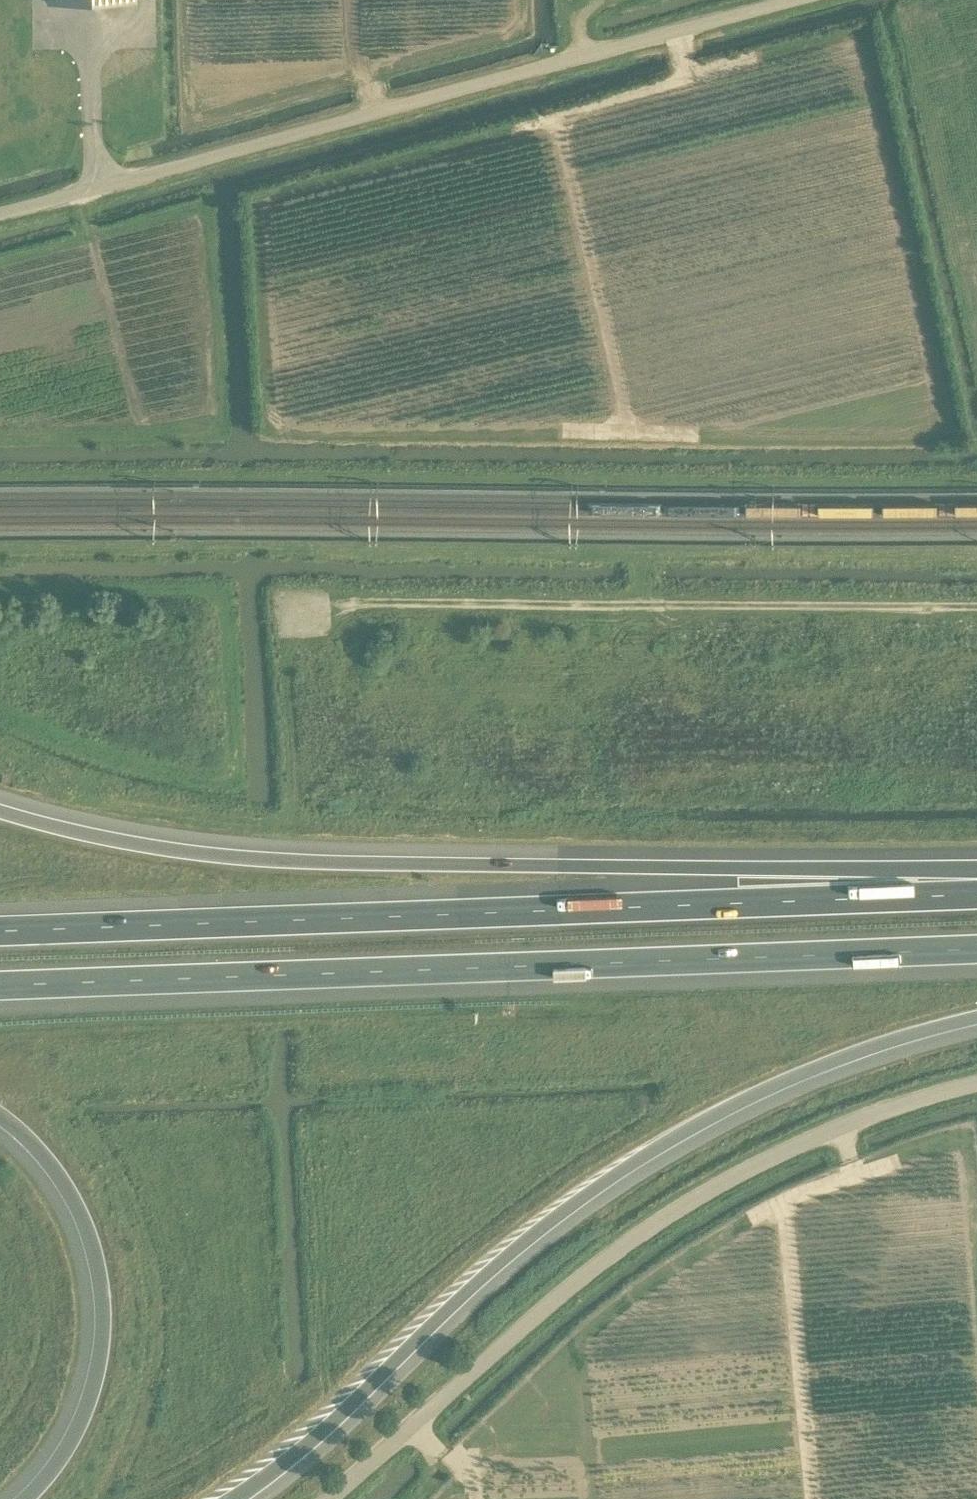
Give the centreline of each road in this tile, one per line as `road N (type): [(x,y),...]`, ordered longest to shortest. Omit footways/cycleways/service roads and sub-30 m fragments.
road 1 (motorway): [(976,889),(735,867),(222,856),(0,810)]
road 2 (motorway): [(976,893),(0,932)]
road 3 (motorway): [(0,985),(976,948)]
road 4 (motorway): [(230,1498),(354,1407),(476,1289),(598,1192),(742,1106),(912,1039),(976,1024)]
road 5 (unclassified): [(0,214),(791,0)]
road 6 (unclassified): [(338,1498),(510,1336),(665,1214),(812,1136),(976,1085)]
road 7 (track): [(976,605),(332,604)]
road 8 (motorway): [(0,1117),(37,1148),(73,1198),(103,1306),(98,1370),(83,1419),(26,1498)]

